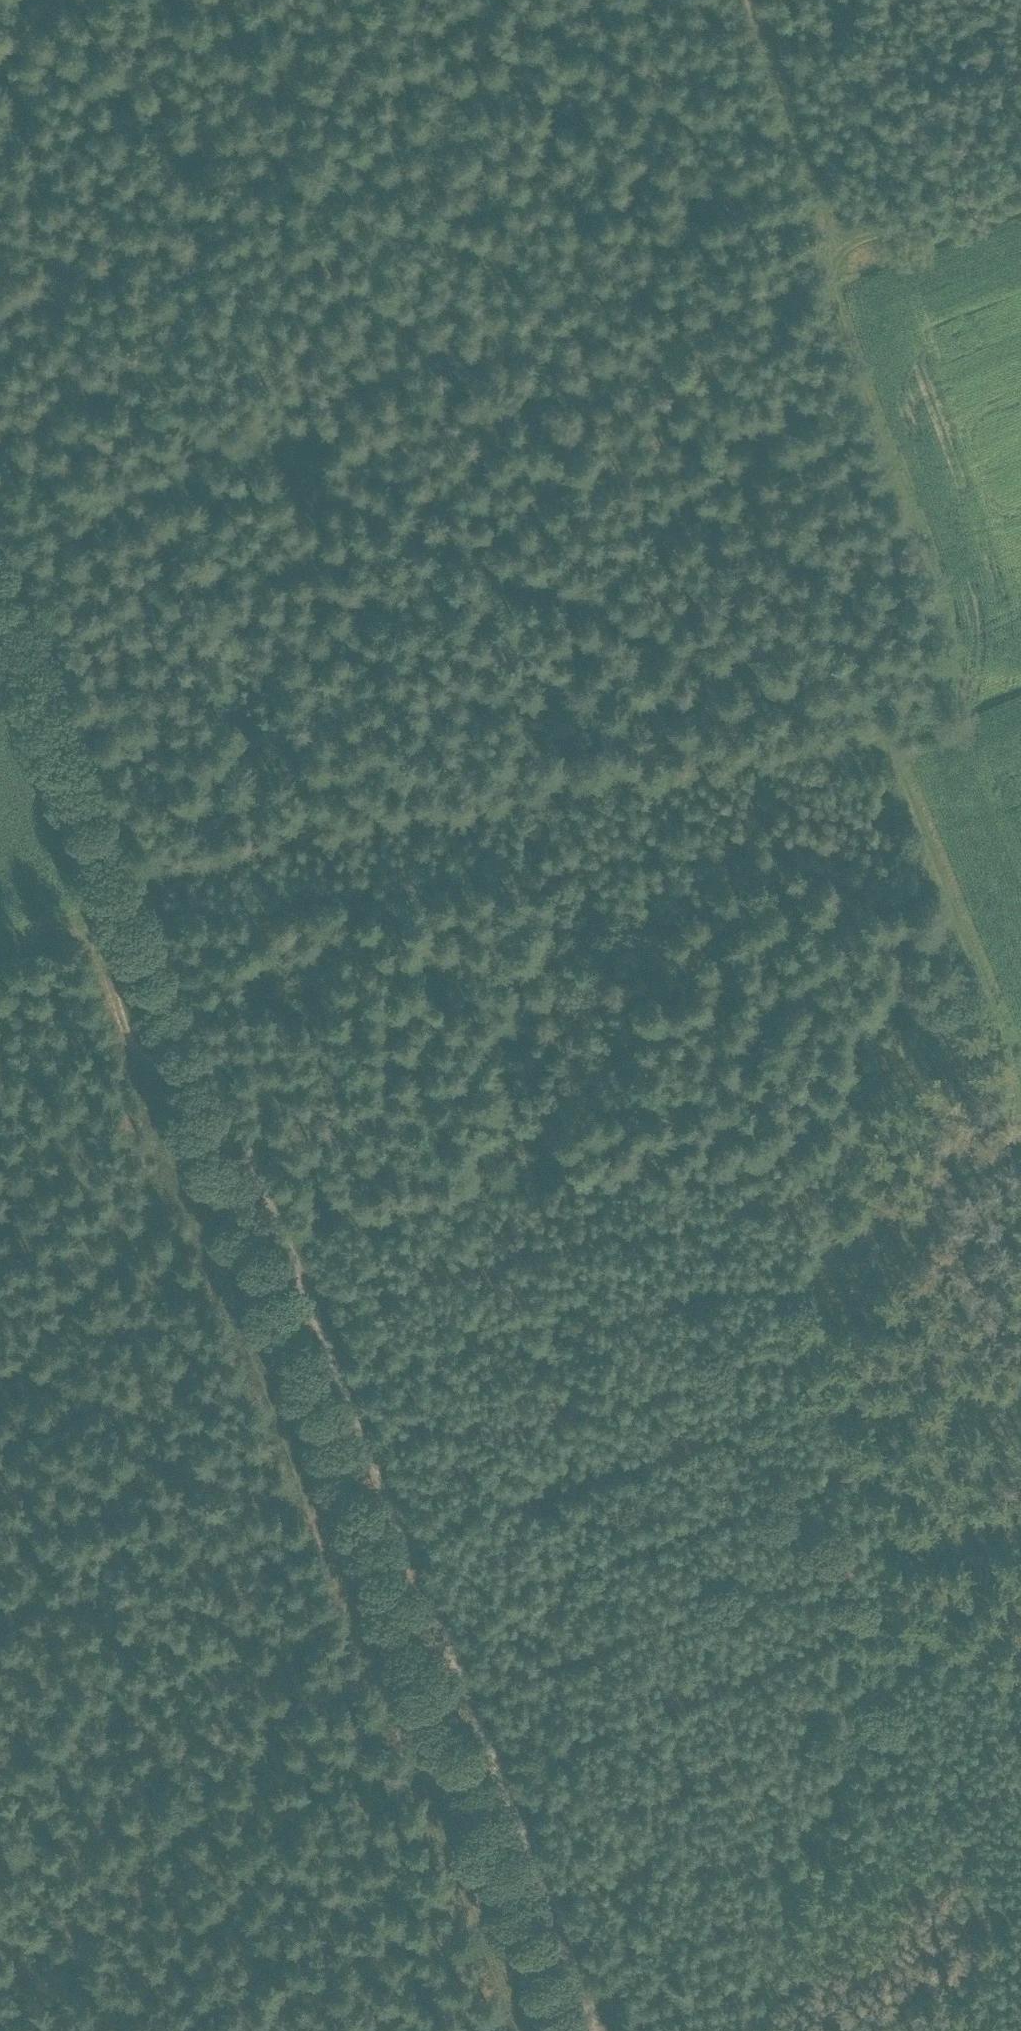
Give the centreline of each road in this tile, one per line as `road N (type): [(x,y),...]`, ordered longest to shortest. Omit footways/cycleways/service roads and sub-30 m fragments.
road 1 (track): [(1020,167),(800,247),(922,593),(920,642),(852,733),(102,864)]
road 2 (track): [(102,864),(562,2030)]
road 3 (track): [(852,733),(1020,1155)]
road 4 (track): [(722,0),(800,247)]

